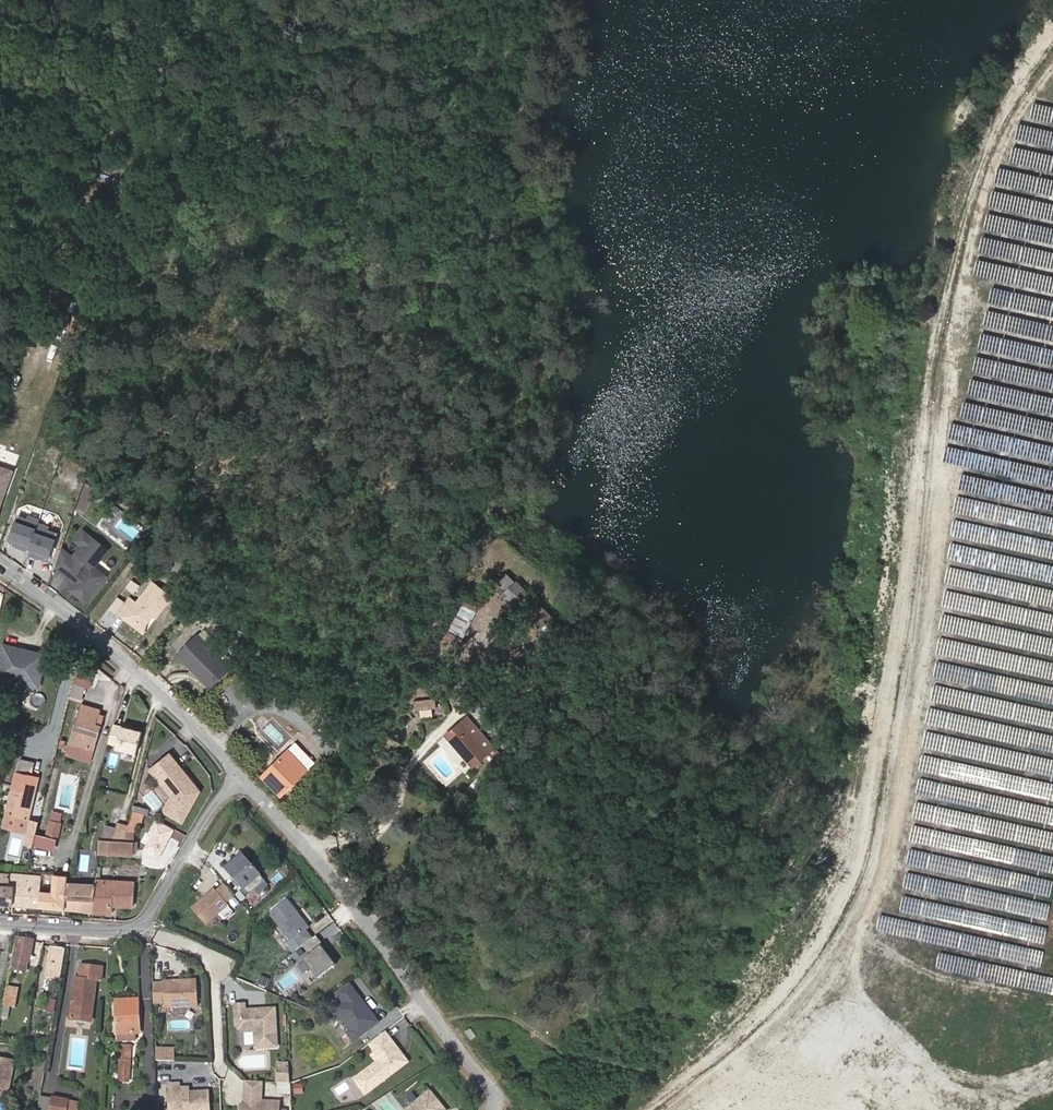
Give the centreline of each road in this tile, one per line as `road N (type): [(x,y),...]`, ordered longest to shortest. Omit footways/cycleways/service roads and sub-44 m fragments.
road 1 (residential): [(241,778),(504,1098)]
road 2 (residential): [(0,562),(164,695),(241,778)]
road 3 (residential): [(147,923),(203,950),(218,985),(220,1080)]
road 4 (residential): [(147,923),(241,778)]
road 5 (residential): [(0,920),(140,930),(147,923)]

